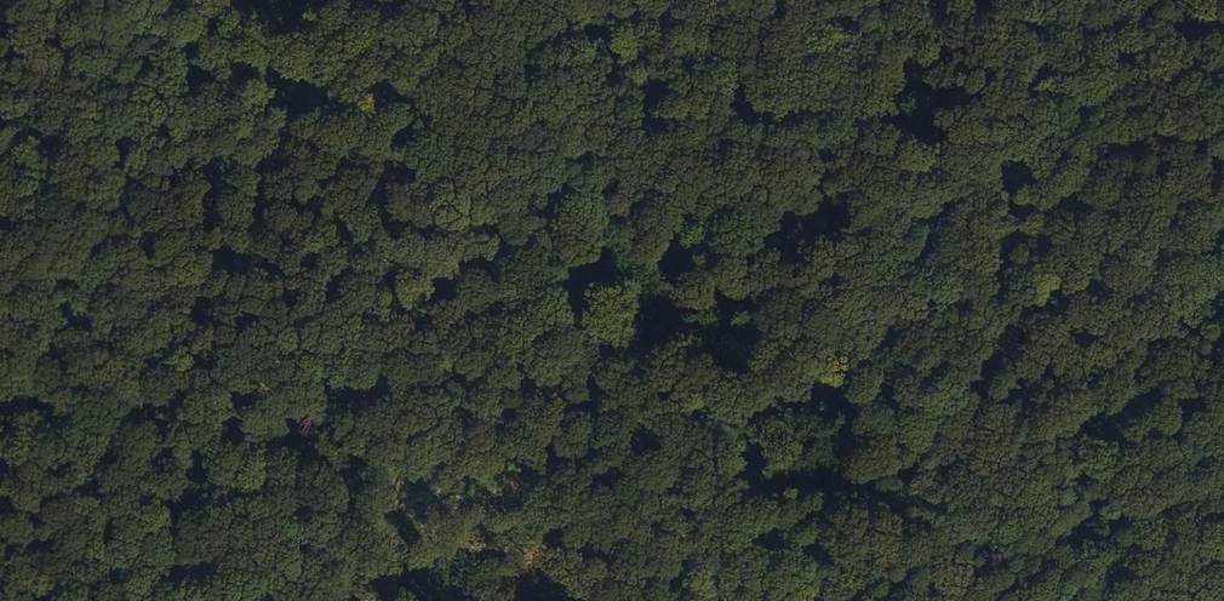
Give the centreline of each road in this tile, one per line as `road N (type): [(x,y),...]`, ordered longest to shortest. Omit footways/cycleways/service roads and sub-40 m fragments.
road 1 (track): [(216,0),(0,224)]
road 2 (track): [(1091,600),(1223,452)]

